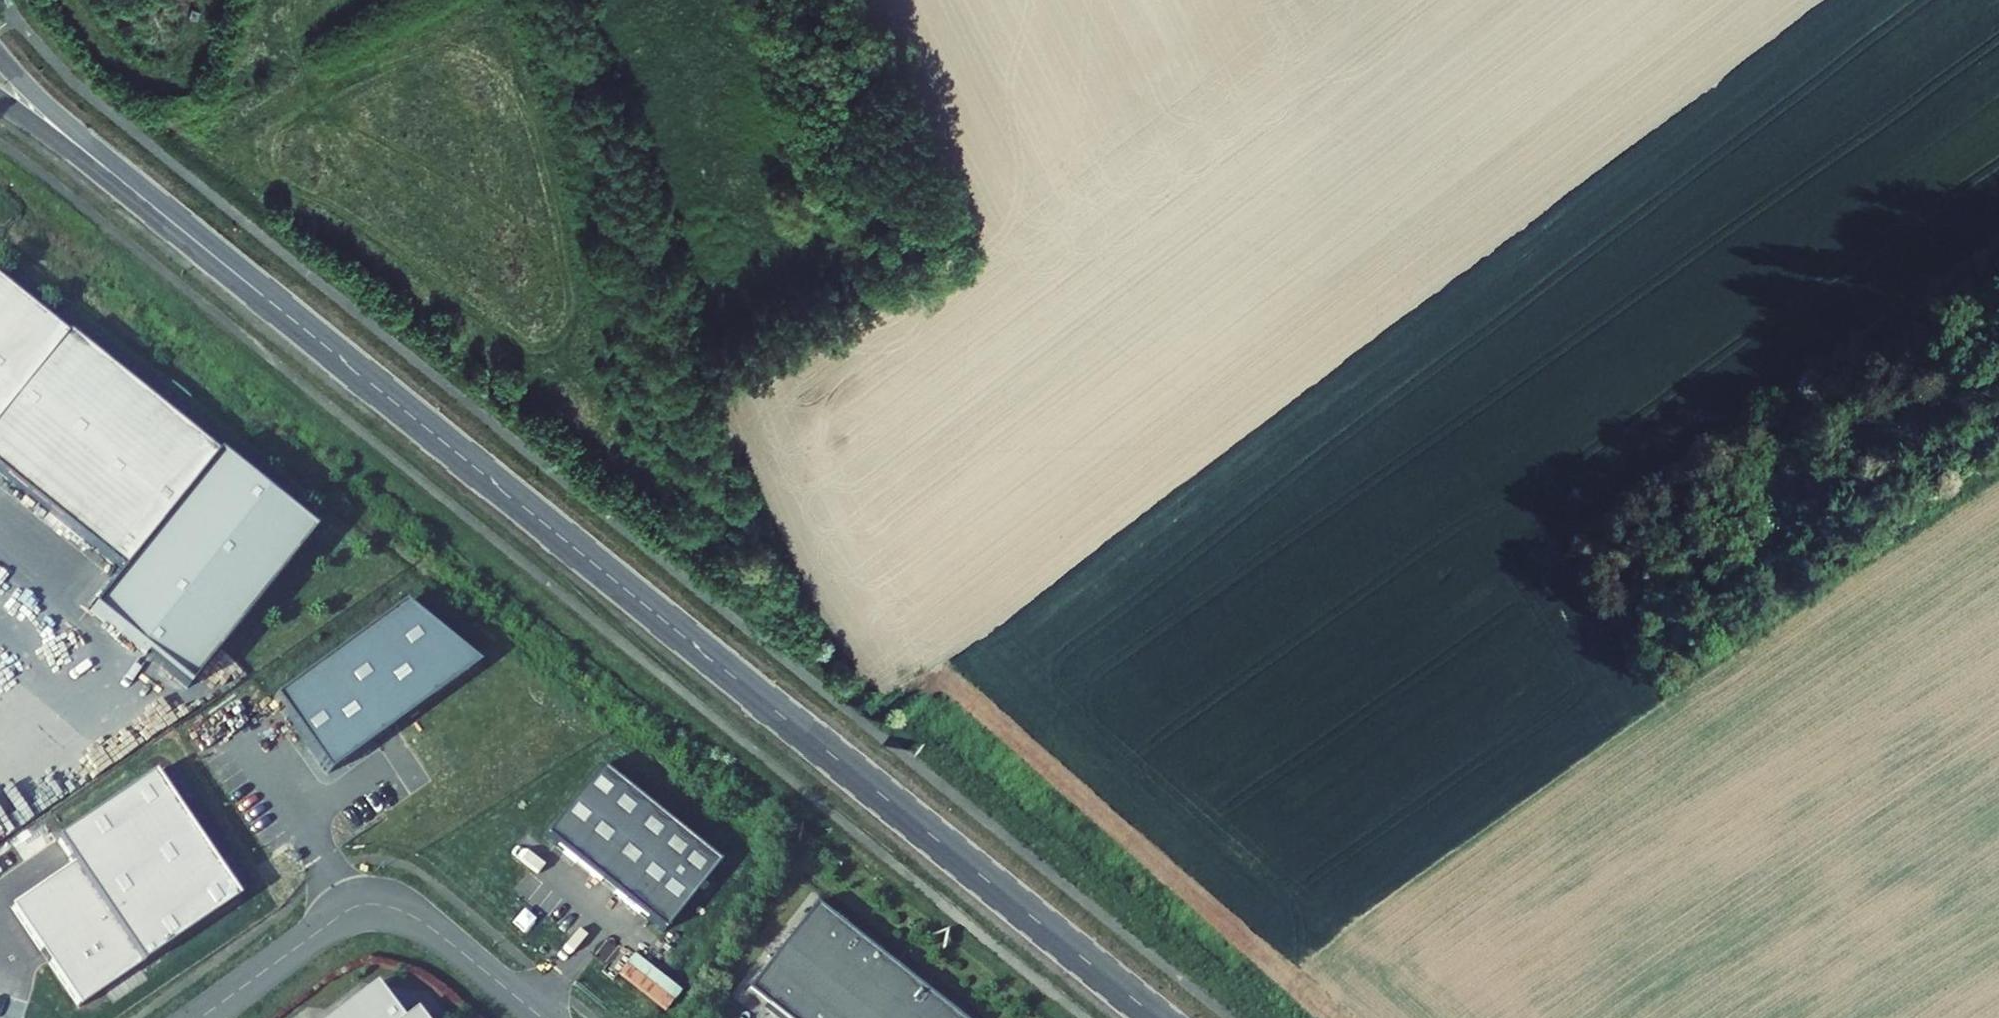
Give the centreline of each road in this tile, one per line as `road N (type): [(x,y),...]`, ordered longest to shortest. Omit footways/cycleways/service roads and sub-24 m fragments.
road 1 (primary): [(77,144),(1157,1017)]
road 2 (residential): [(201,1017),(346,912),(379,903),(434,929),(543,1017)]

